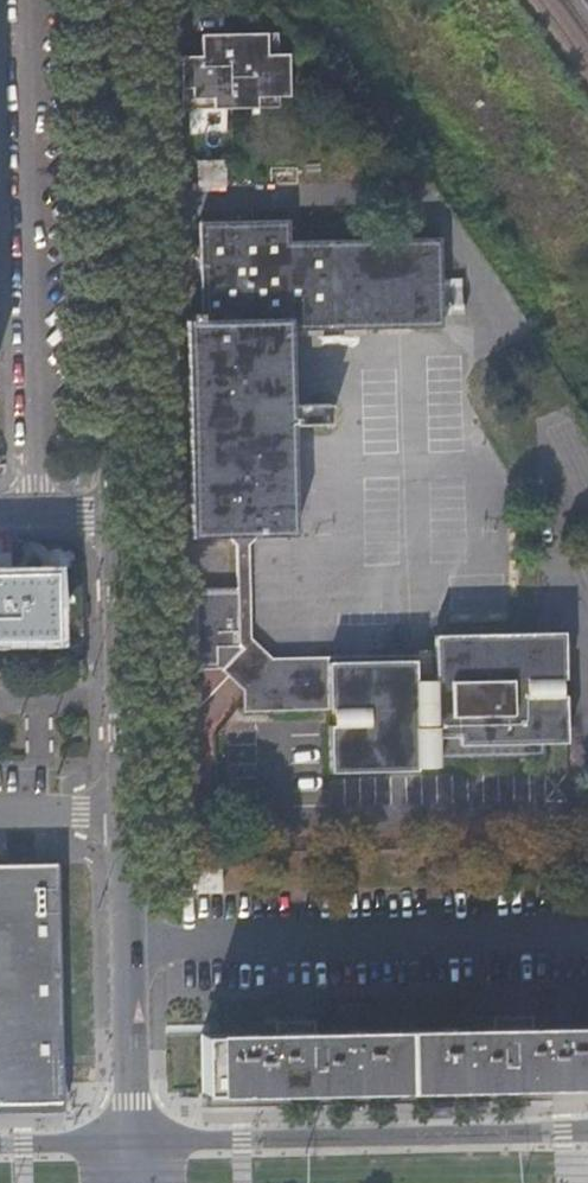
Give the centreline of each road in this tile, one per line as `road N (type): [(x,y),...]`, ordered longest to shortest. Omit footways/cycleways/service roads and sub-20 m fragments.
road 1 (residential): [(119,511),(134,1144)]
road 2 (residential): [(106,0),(119,511)]
road 3 (residential): [(587,1135),(134,1144)]
road 4 (residential): [(134,1144),(0,1145)]

